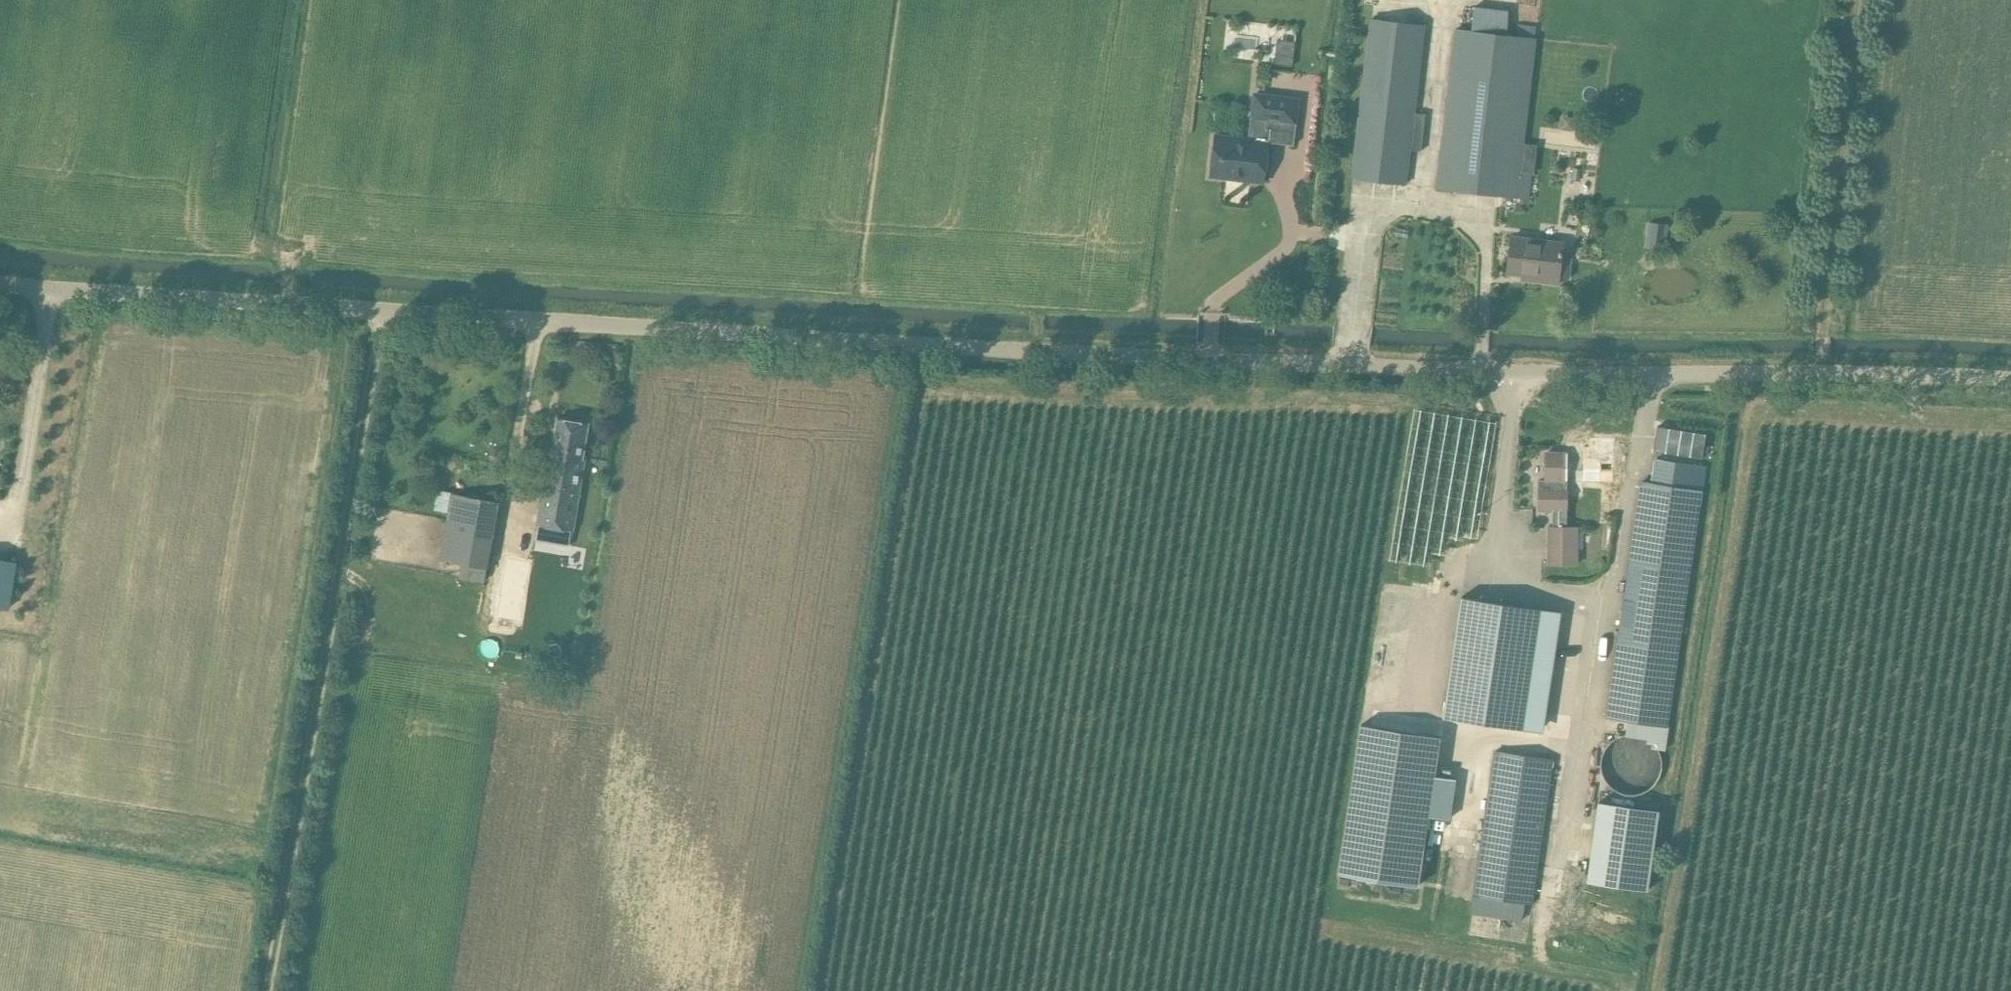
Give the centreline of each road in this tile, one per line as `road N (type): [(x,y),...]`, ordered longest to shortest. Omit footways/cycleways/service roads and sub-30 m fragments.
road 1 (tertiary): [(1819,375),(1209,362),(0,282)]
road 2 (track): [(1819,375),(1853,0)]
road 3 (tertiary): [(1819,375),(2010,380)]
road 4 (track): [(1554,866),(1537,955),(1543,965),(1611,978),(1624,990)]

